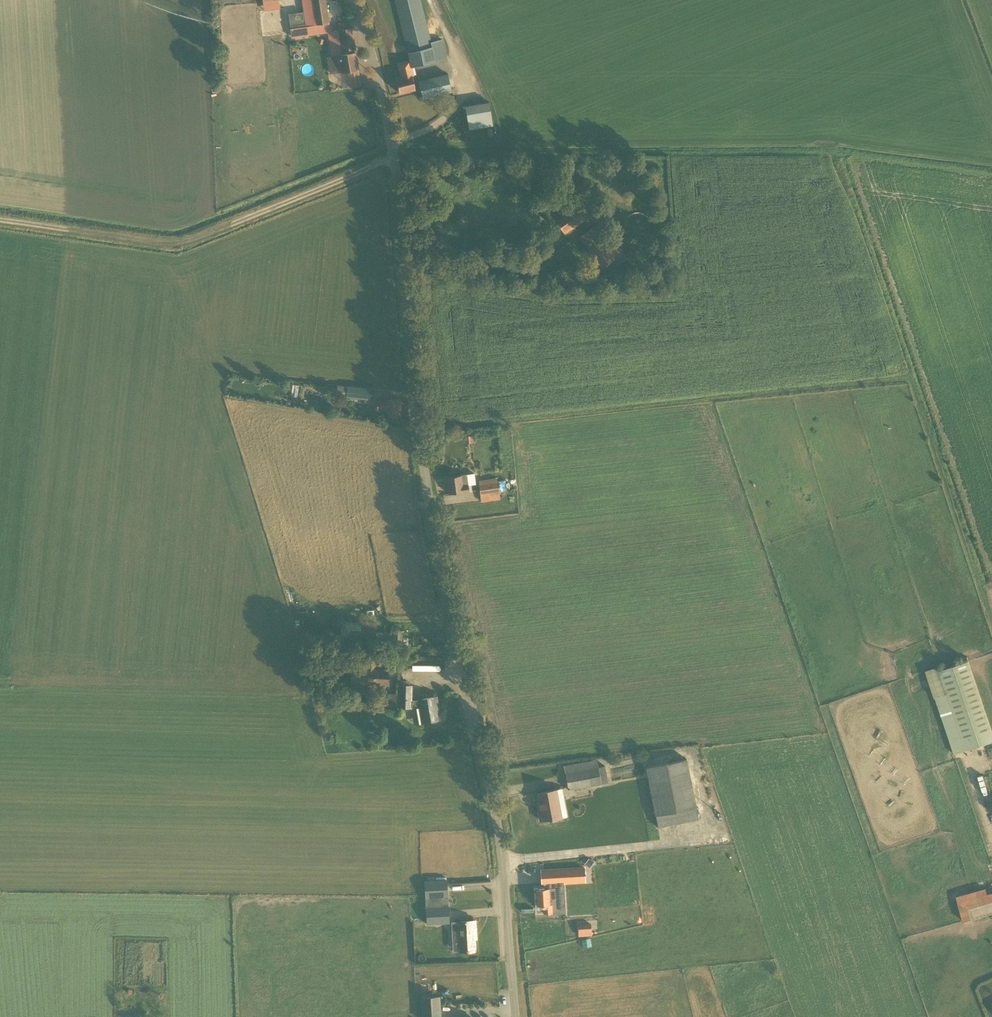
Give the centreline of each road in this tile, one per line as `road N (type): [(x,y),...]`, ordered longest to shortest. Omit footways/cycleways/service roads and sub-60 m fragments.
road 1 (unclassified): [(516,1016),(504,859),(415,420),(393,159),(375,64),(351,0)]
road 2 (track): [(417,428),(910,378),(991,610)]
road 3 (track): [(393,159),(179,243),(0,220)]

